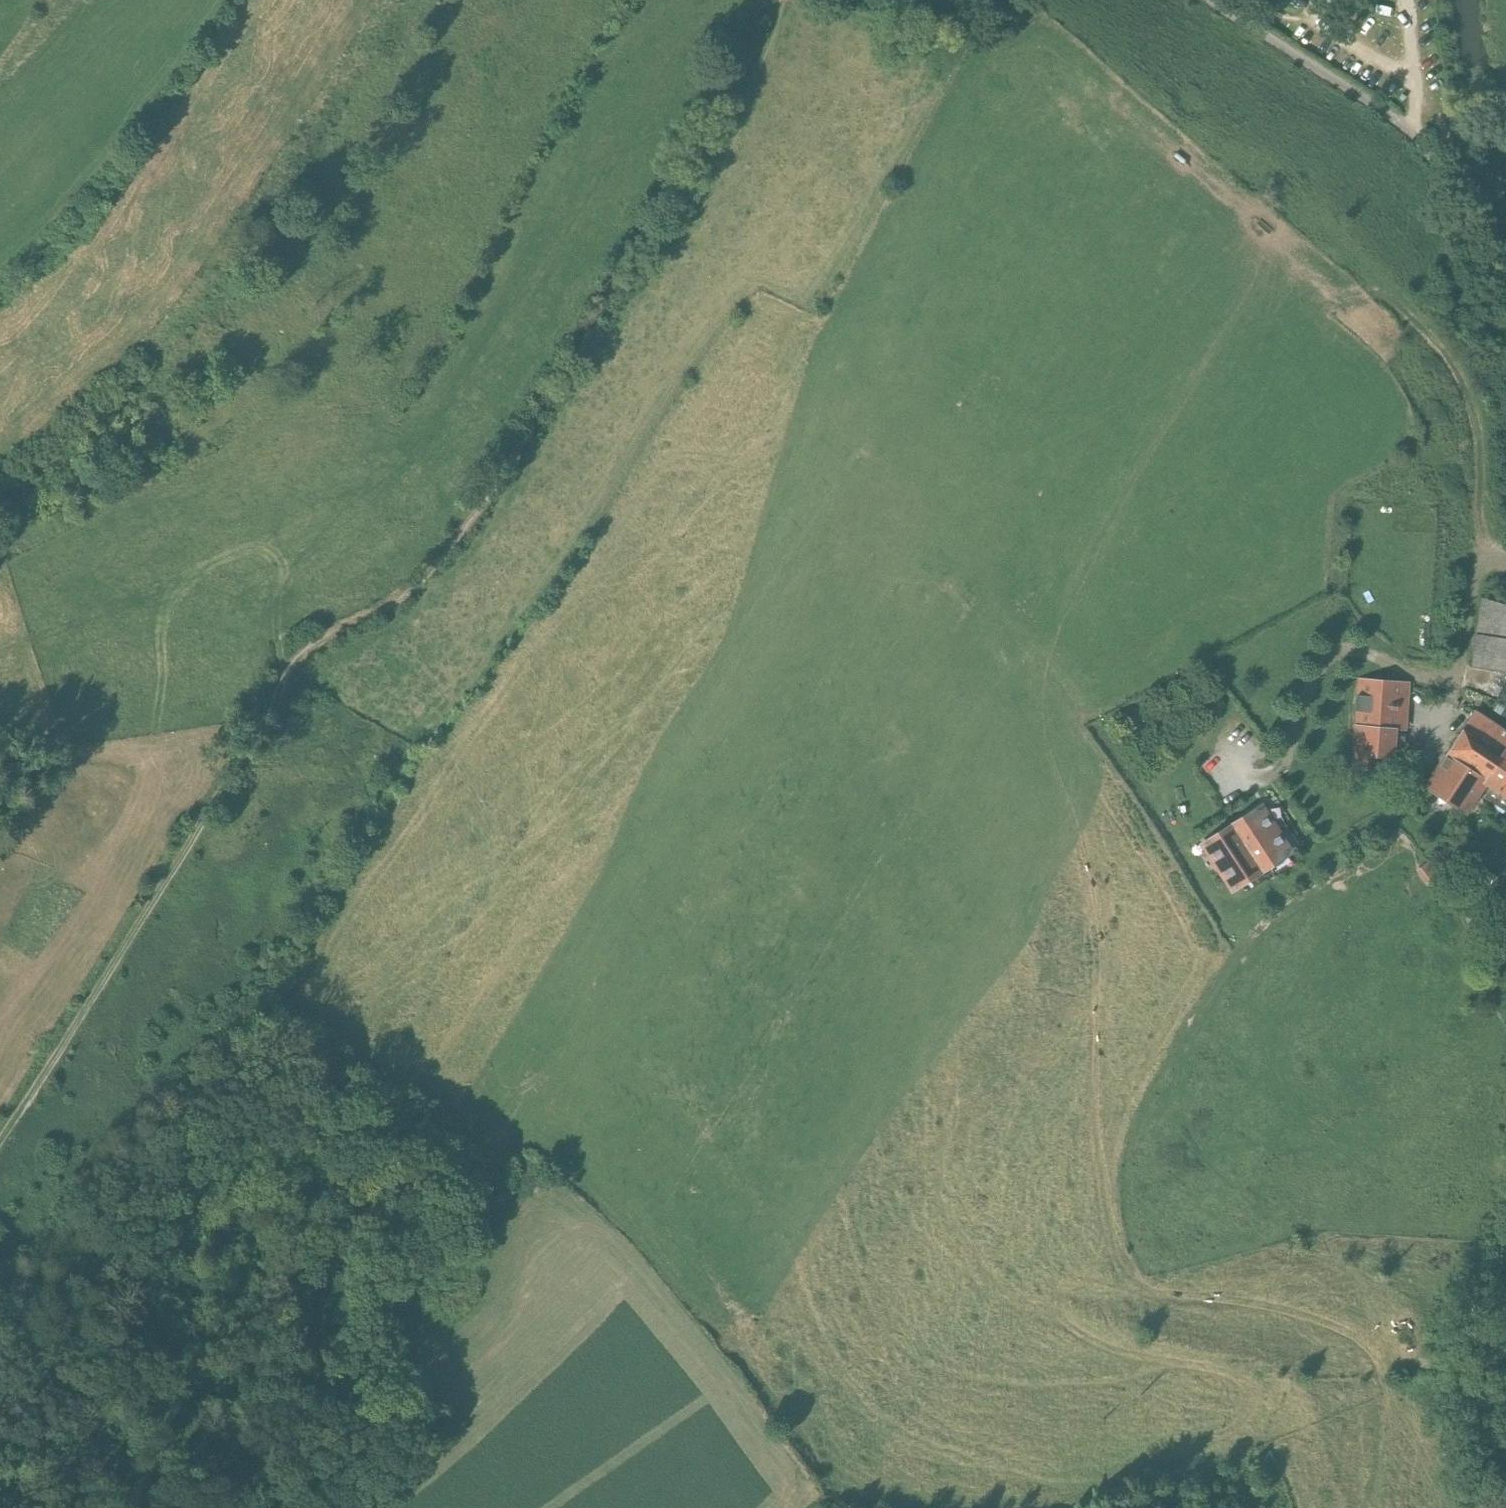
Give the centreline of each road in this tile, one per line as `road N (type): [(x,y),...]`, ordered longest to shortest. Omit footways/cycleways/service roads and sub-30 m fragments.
road 1 (track): [(768,0),(654,217),(493,491),(408,594),(292,666),(260,735),(0,1143)]
road 2 (unclassified): [(1505,263),(1466,193),(1394,120),(1210,0)]

